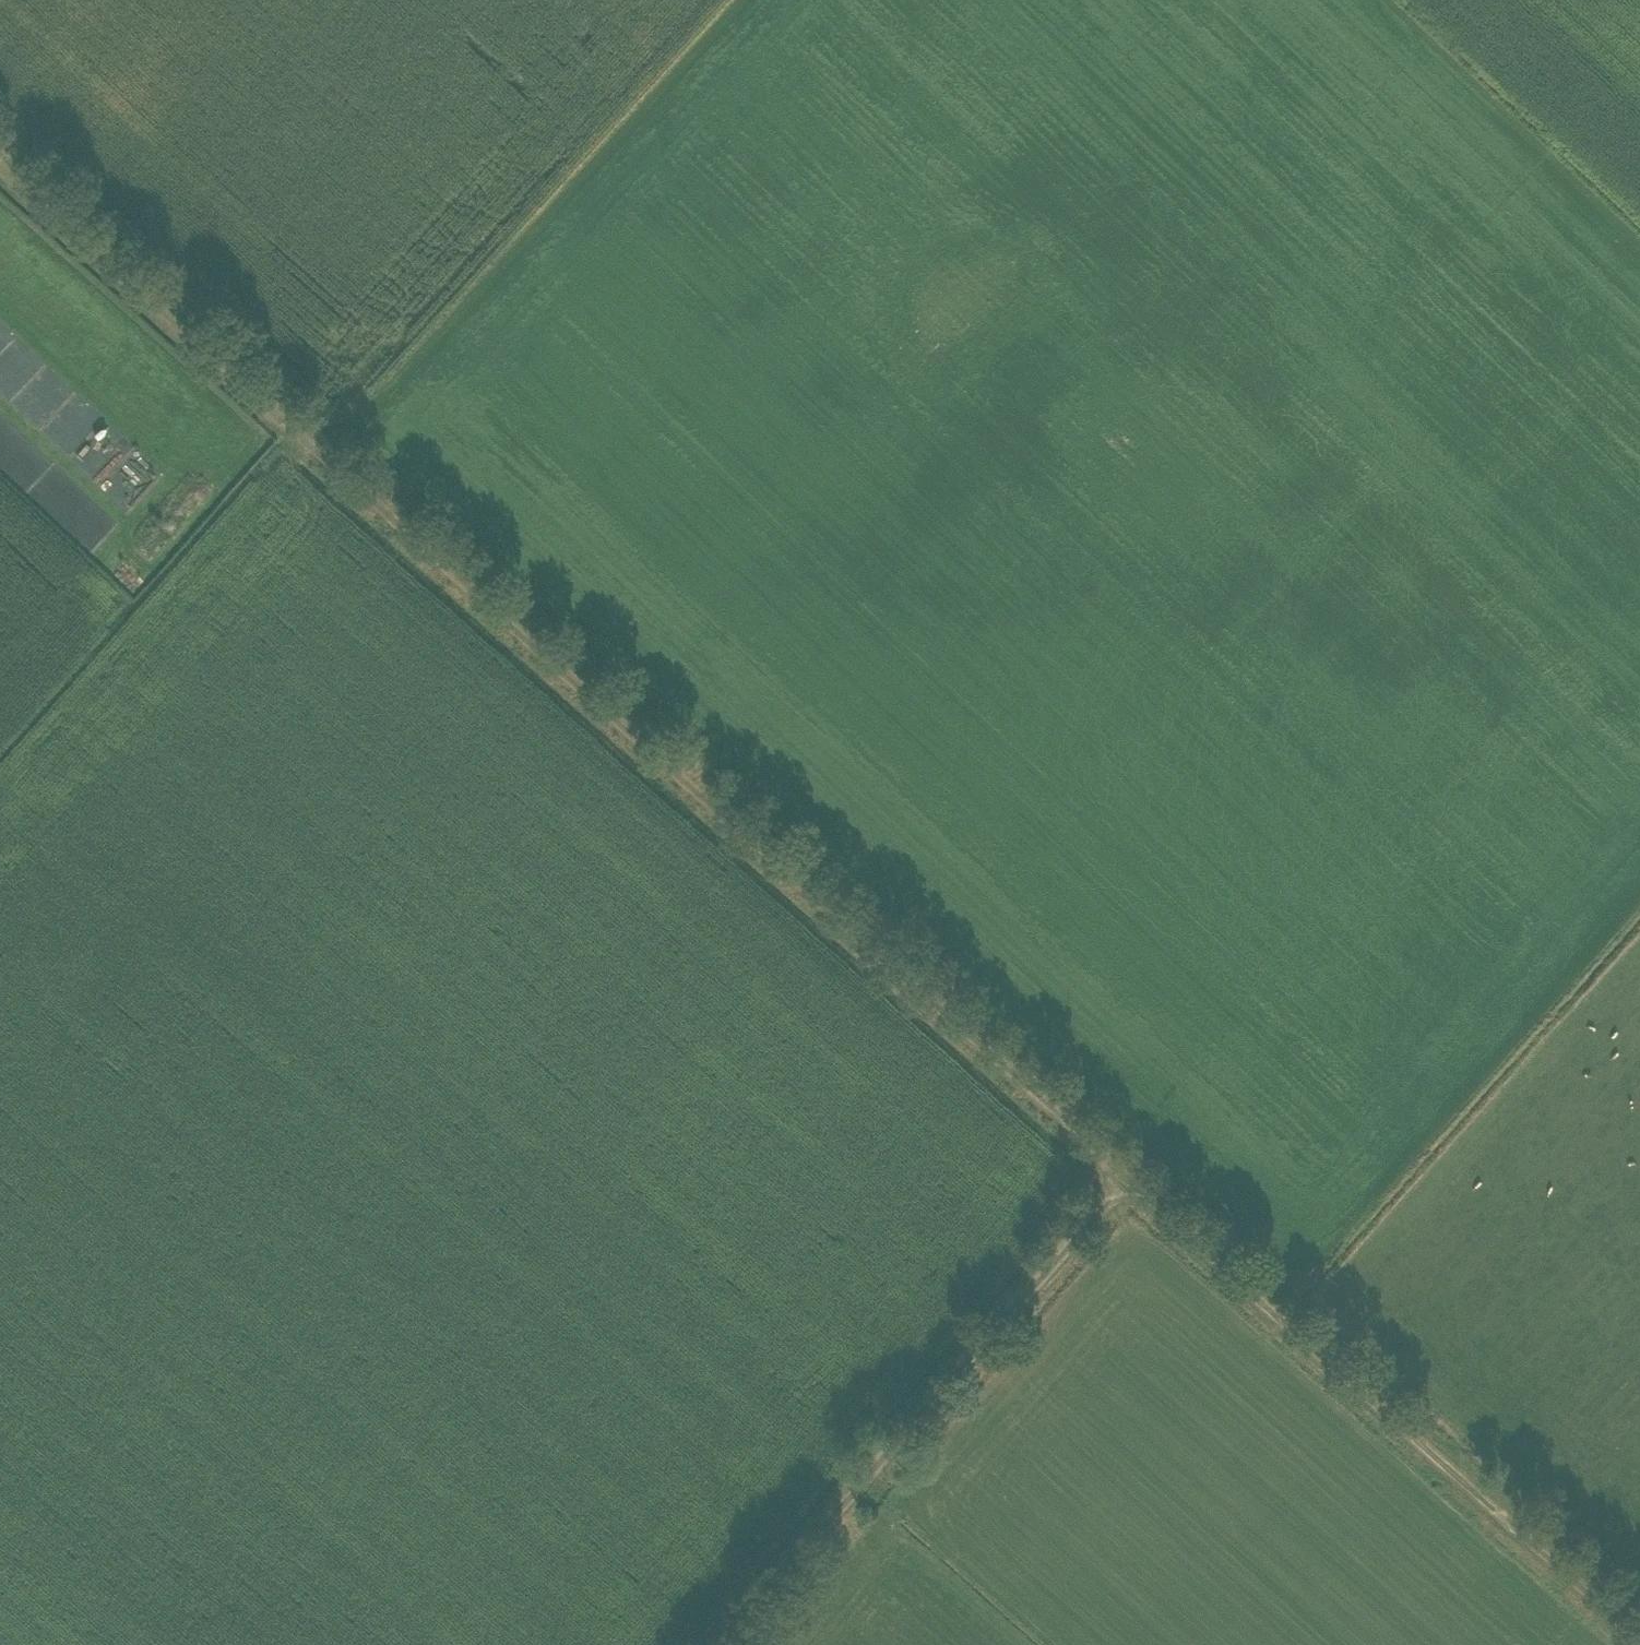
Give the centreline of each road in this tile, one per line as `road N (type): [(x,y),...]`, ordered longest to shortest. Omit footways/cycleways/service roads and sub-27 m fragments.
road 1 (track): [(1128,1165),(0,165)]
road 2 (track): [(1639,1632),(1128,1165)]
road 3 (track): [(723,1644),(1128,1165)]

